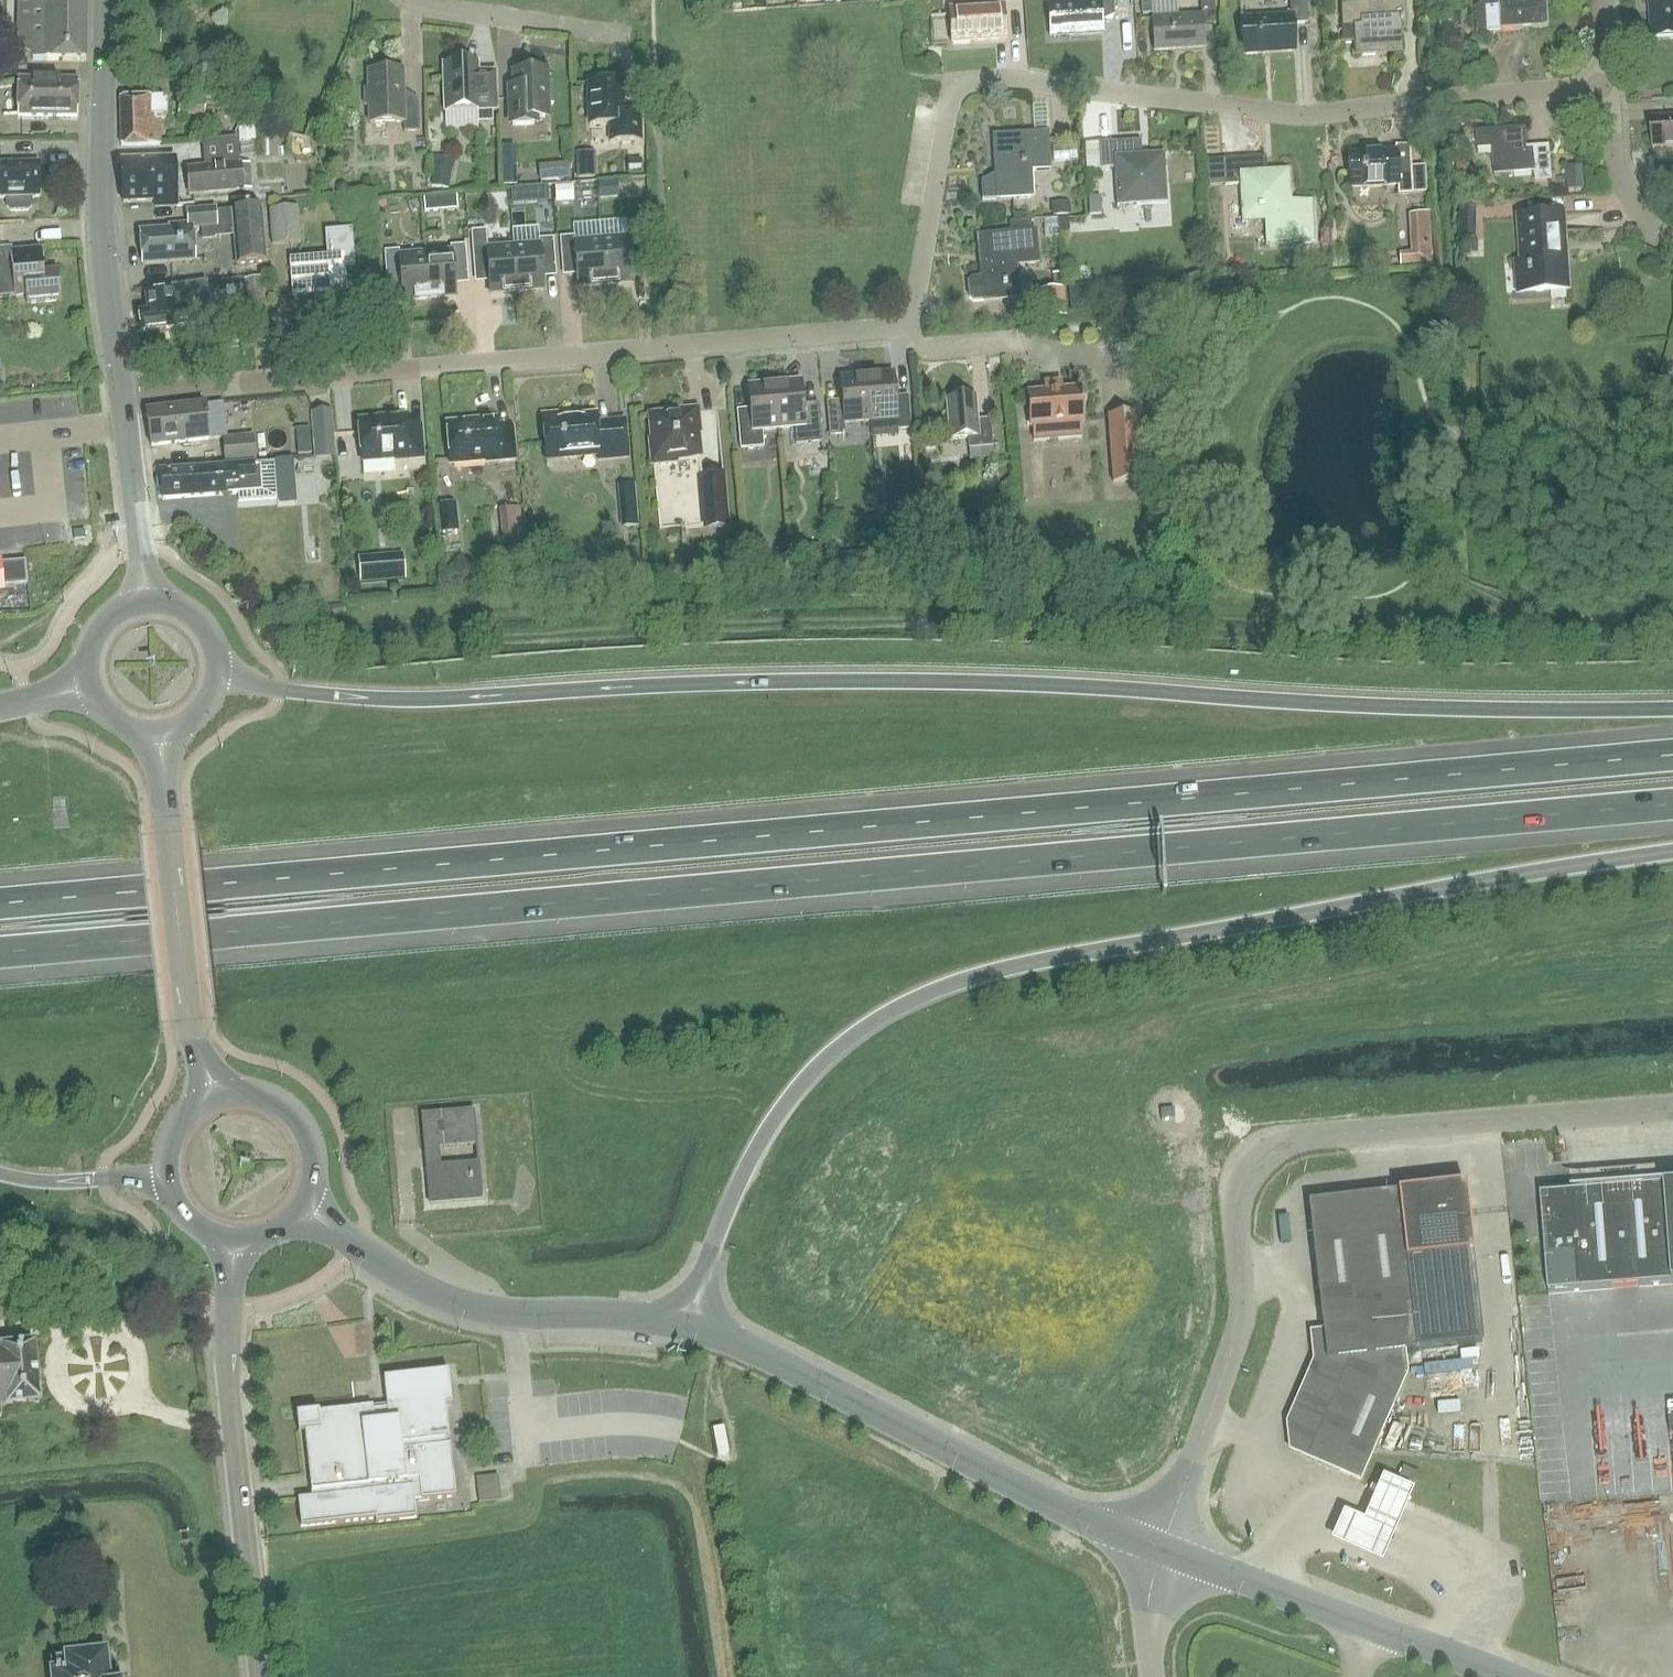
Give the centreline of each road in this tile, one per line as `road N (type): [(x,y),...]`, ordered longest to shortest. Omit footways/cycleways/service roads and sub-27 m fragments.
road 1 (motorway): [(0,959),(1672,806)]
road 2 (motorway): [(1672,746),(0,898)]
road 3 (motorway): [(1672,712),(806,681),(349,699),(216,675)]
road 4 (motorway): [(690,1330),(756,1135),(803,1070),(886,1008),(967,976),(1672,847)]
road 5 (residential): [(908,328),(954,95),(967,82),(992,77),(1275,113),(1606,82)]
road 6 (unclassified): [(1159,1548),(1236,1341),(1244,1167),(1313,1136),(1672,1106)]
road 7 (residential): [(908,328),(122,392)]
road 8 (unclassified): [(1159,1548),(1022,1491),(749,1350),(690,1330)]
road 9 (tertiary): [(259,1676),(228,1402),(235,1242)]
road 10 (tertiary): [(690,1330),(645,1319),(479,1312),(428,1297),(302,1209)]
road 11 (tertiary): [(122,392),(99,250),(104,0)]
road 12 (unclassified): [(1159,1548),(1492,1676)]
road 13 (tertiary): [(197,1047),(159,734)]
road 14 (unclassified): [(1446,433),(1649,417),(1663,403),(1672,368)]
road 15 (residential): [(1119,352),(1067,355),(1021,345),(929,350),(908,328)]
road 16 (residential): [(413,0),(623,35)]
road 17 (tertiary): [(122,392),(145,600)]
road 18 (residential): [(1672,242),(1659,238),(1613,169),(1606,82)]
road 19 (tertiary): [(302,1209),(313,1185),(304,1132),(263,1097),(217,1094)]
road 20 (motorway): [(0,1163),(40,1177),(168,1183)]
road 21 (unclassified): [(1154,1676),(1148,1623),(1159,1548)]

